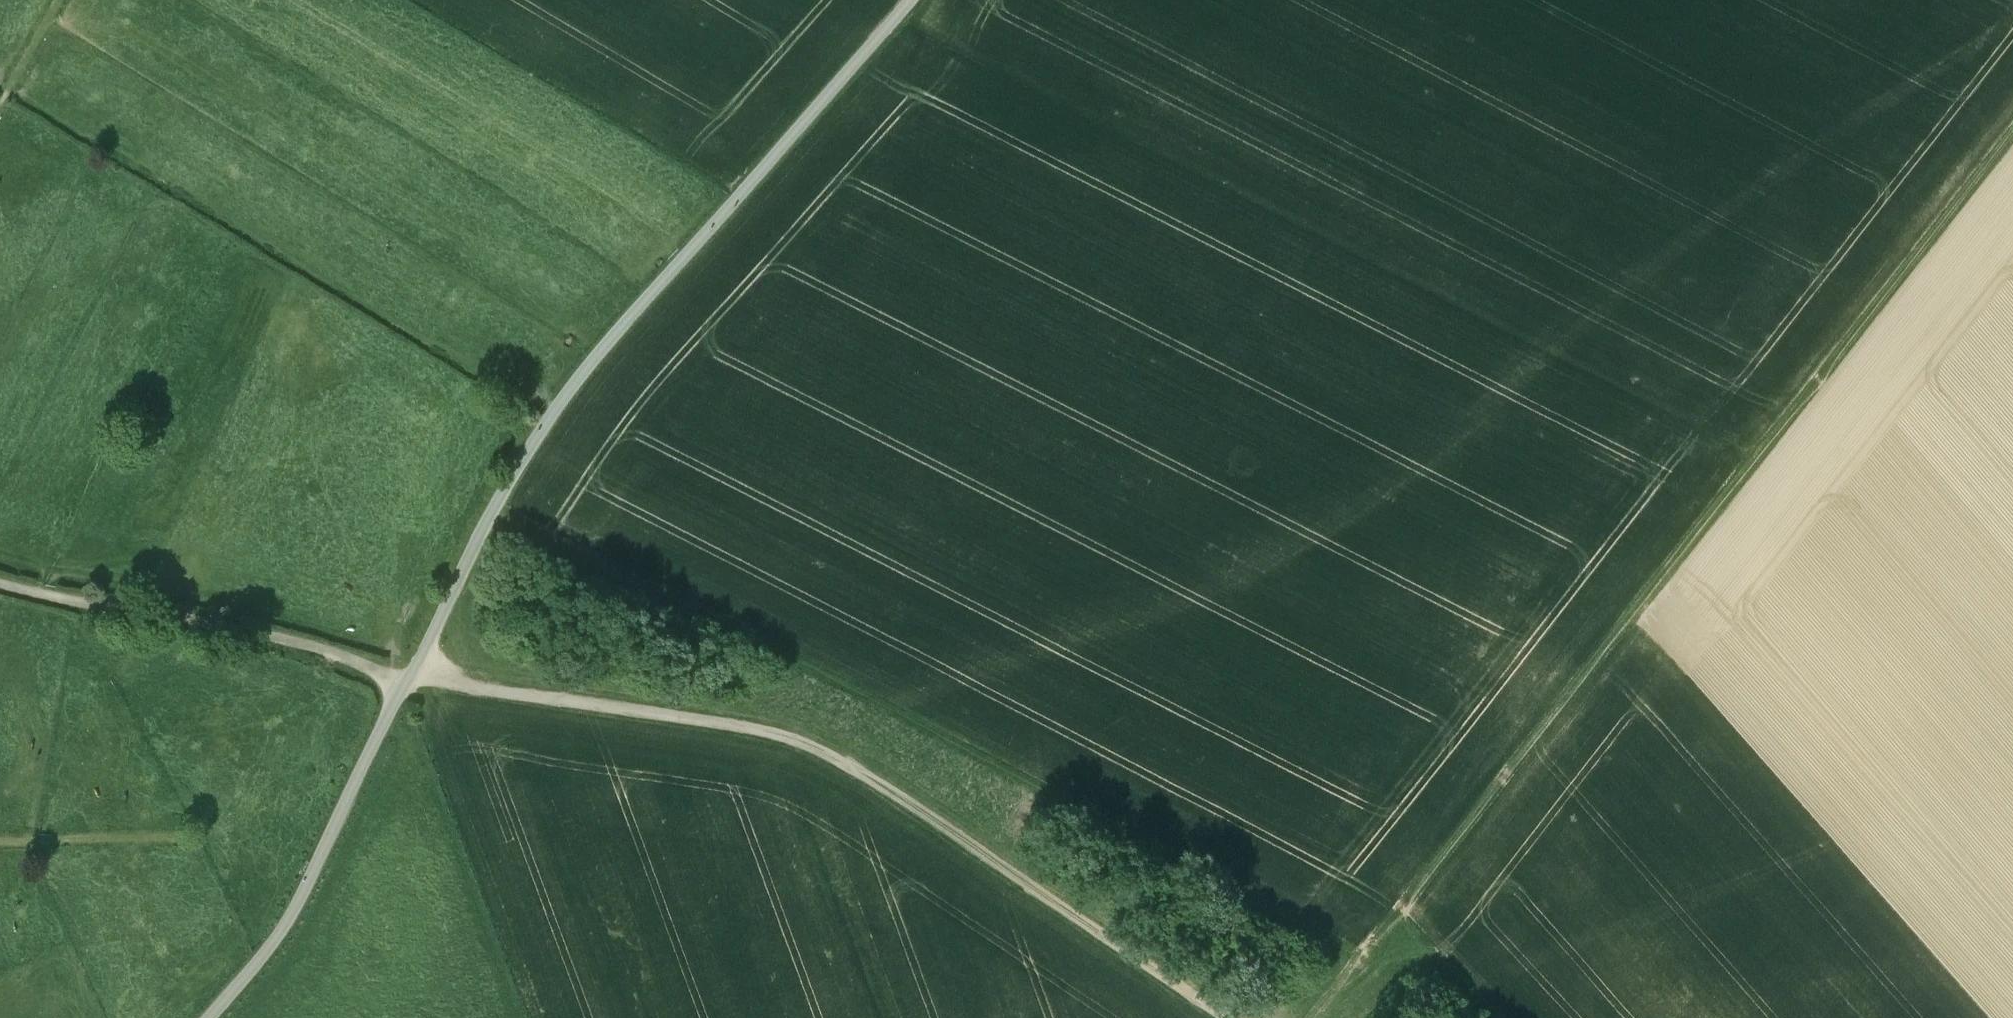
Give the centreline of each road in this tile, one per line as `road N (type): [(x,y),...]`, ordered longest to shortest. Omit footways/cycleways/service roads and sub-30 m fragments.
road 1 (track): [(1321,1017),(2012,145)]
road 2 (track): [(413,680),(734,737),(848,769),(1221,1017)]
road 3 (track): [(413,680),(527,454),(578,379),(909,0)]
road 4 (track): [(413,680),(259,632),(0,582)]
road 5 (track): [(208,1017),(289,922),(413,680)]

